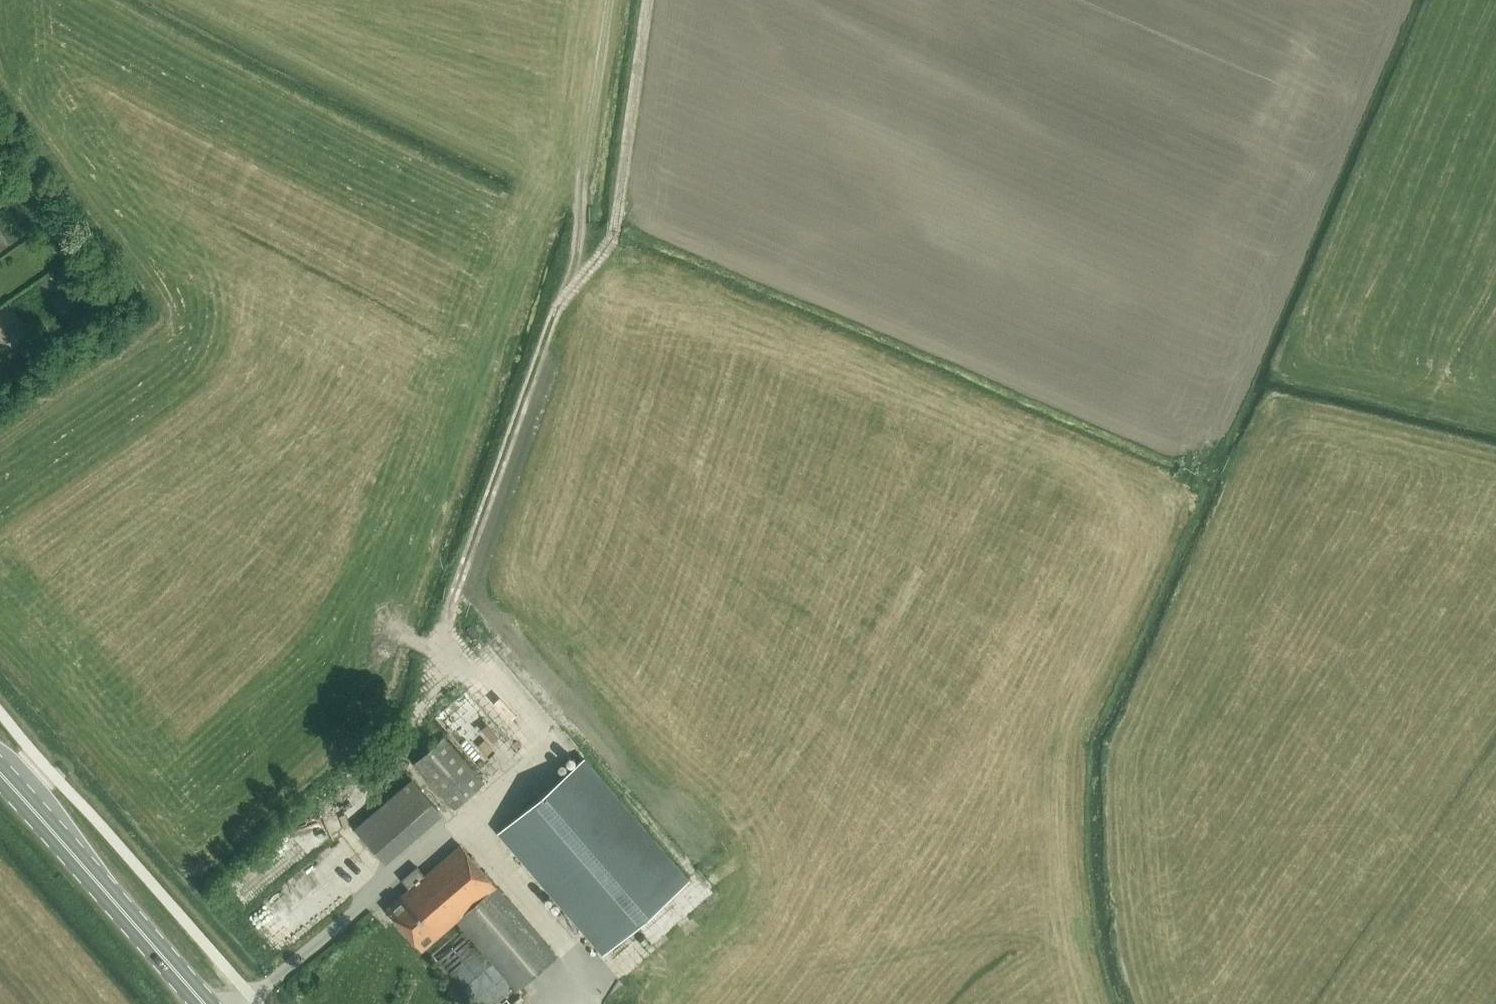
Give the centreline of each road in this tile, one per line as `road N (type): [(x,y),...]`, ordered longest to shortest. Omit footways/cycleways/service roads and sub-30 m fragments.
road 1 (secondary): [(197,1003),(0,779)]

